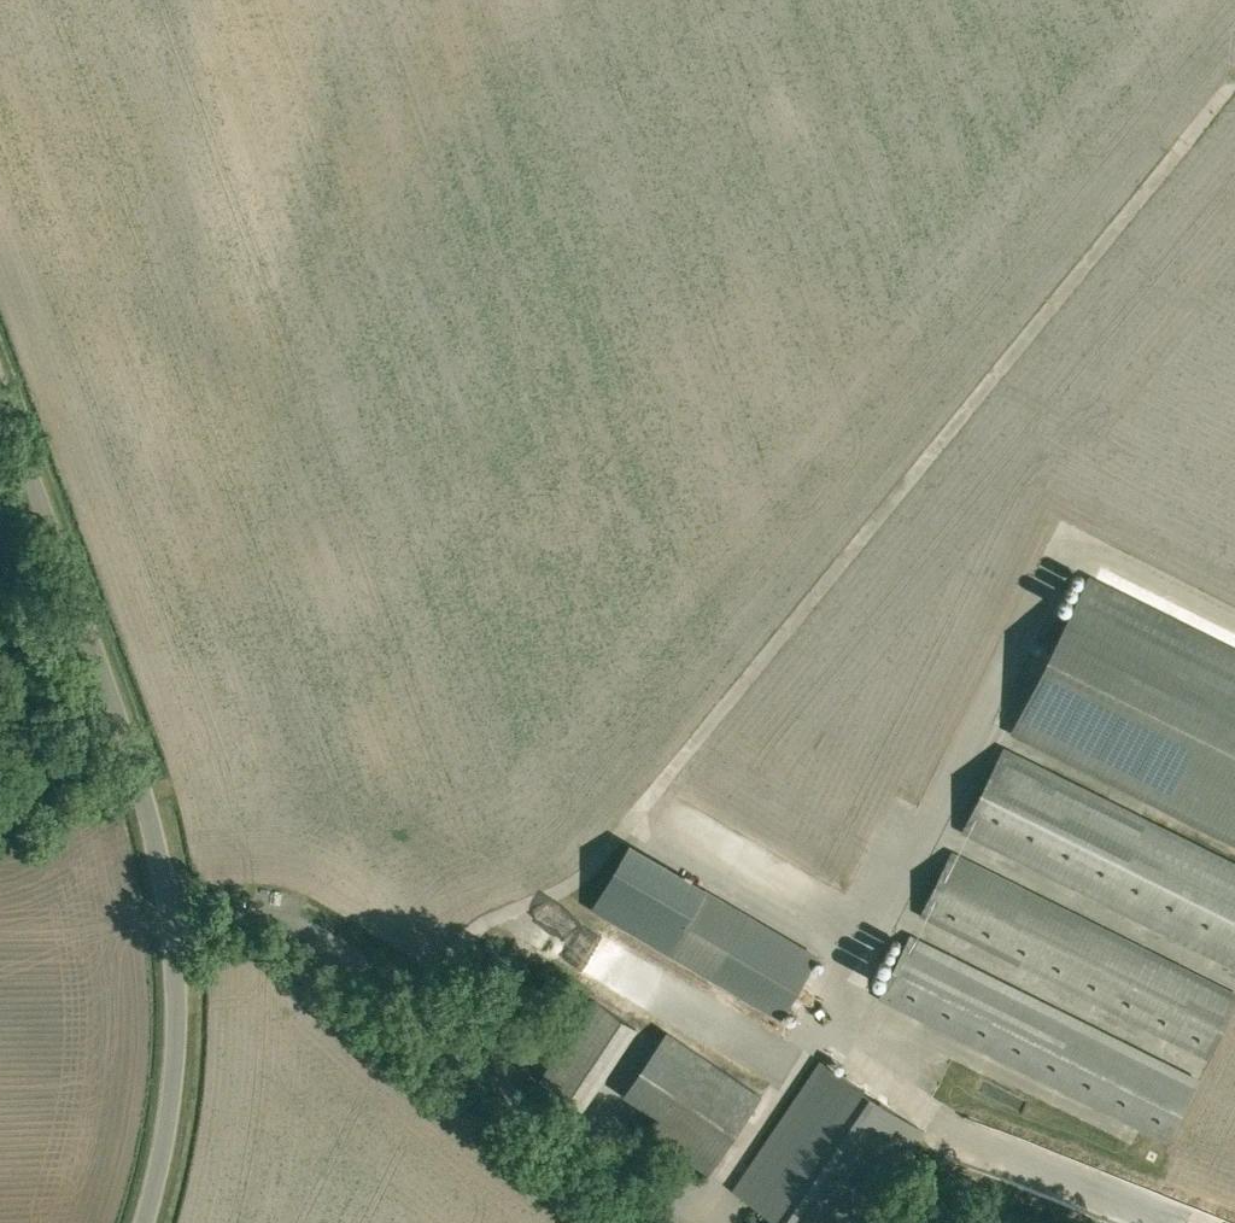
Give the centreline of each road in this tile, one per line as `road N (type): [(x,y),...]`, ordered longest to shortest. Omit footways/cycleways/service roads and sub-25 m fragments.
road 1 (unclassified): [(143,1222),(172,1080),(175,1016),(160,864),(0,404)]

